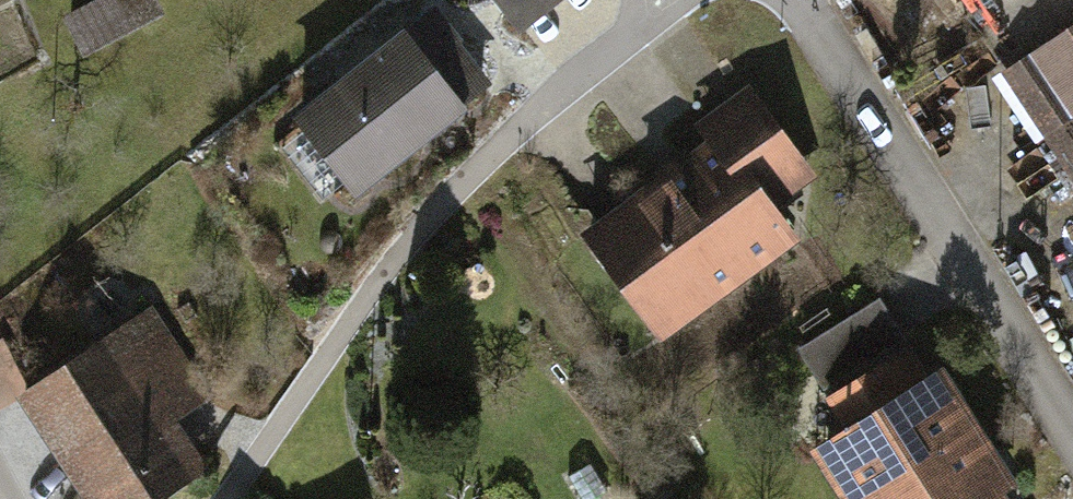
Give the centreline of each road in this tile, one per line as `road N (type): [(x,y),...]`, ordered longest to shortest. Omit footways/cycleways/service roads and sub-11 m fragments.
road 1 (residential): [(1072,443),(796,0)]
road 2 (residential): [(416,232),(514,133),(674,0)]

